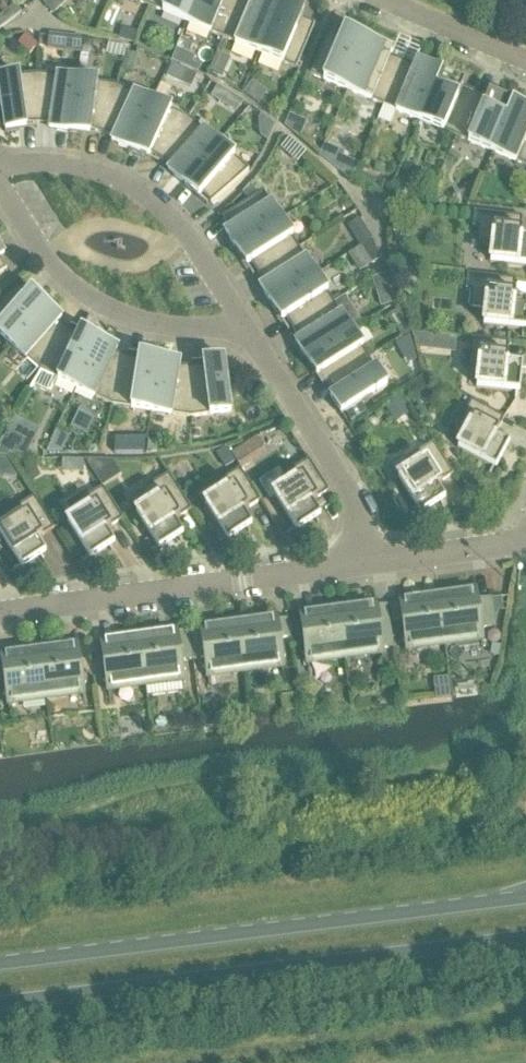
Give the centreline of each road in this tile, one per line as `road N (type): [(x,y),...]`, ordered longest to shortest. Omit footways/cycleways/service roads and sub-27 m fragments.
road 1 (primary): [(0,1007),(525,941)]
road 2 (primary): [(525,900),(0,965)]
road 3 (residential): [(0,612),(373,561)]
road 4 (residential): [(253,333),(230,343),(161,344),(116,330),(39,255),(0,186)]
road 5 (residential): [(253,333),(190,233),(150,197),(99,173),(0,165)]
road 6 (residential): [(373,561),(339,473),(253,333)]
road 7 (residential): [(373,561),(525,539)]
road 8 (residential): [(525,58),(388,0)]

